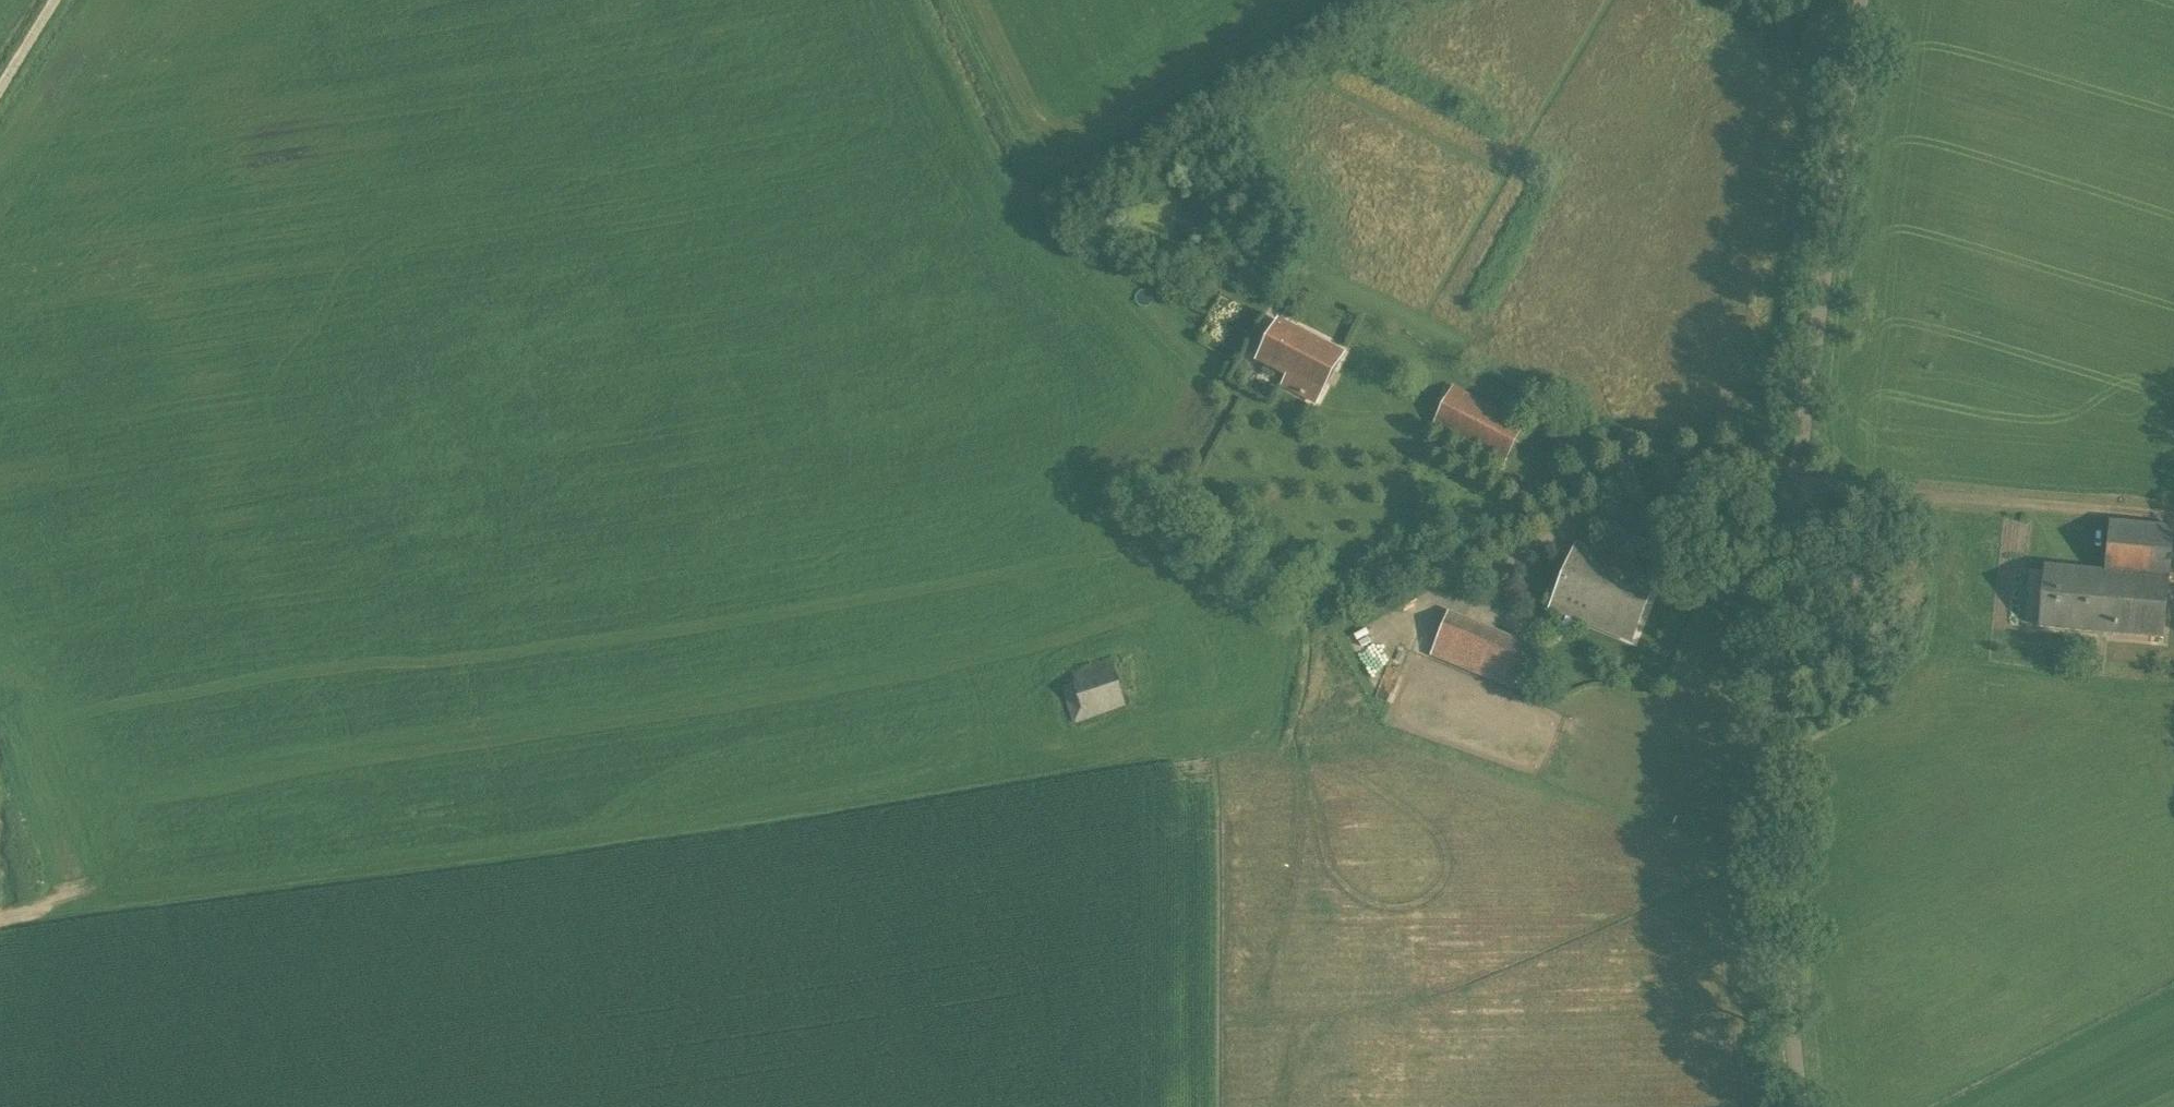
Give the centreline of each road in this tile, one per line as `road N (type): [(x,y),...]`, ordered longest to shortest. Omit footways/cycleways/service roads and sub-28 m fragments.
road 1 (unclassified): [(1800,1106),(1768,760),(1770,697),(1855,0)]
road 2 (track): [(1794,498),(2173,522)]

